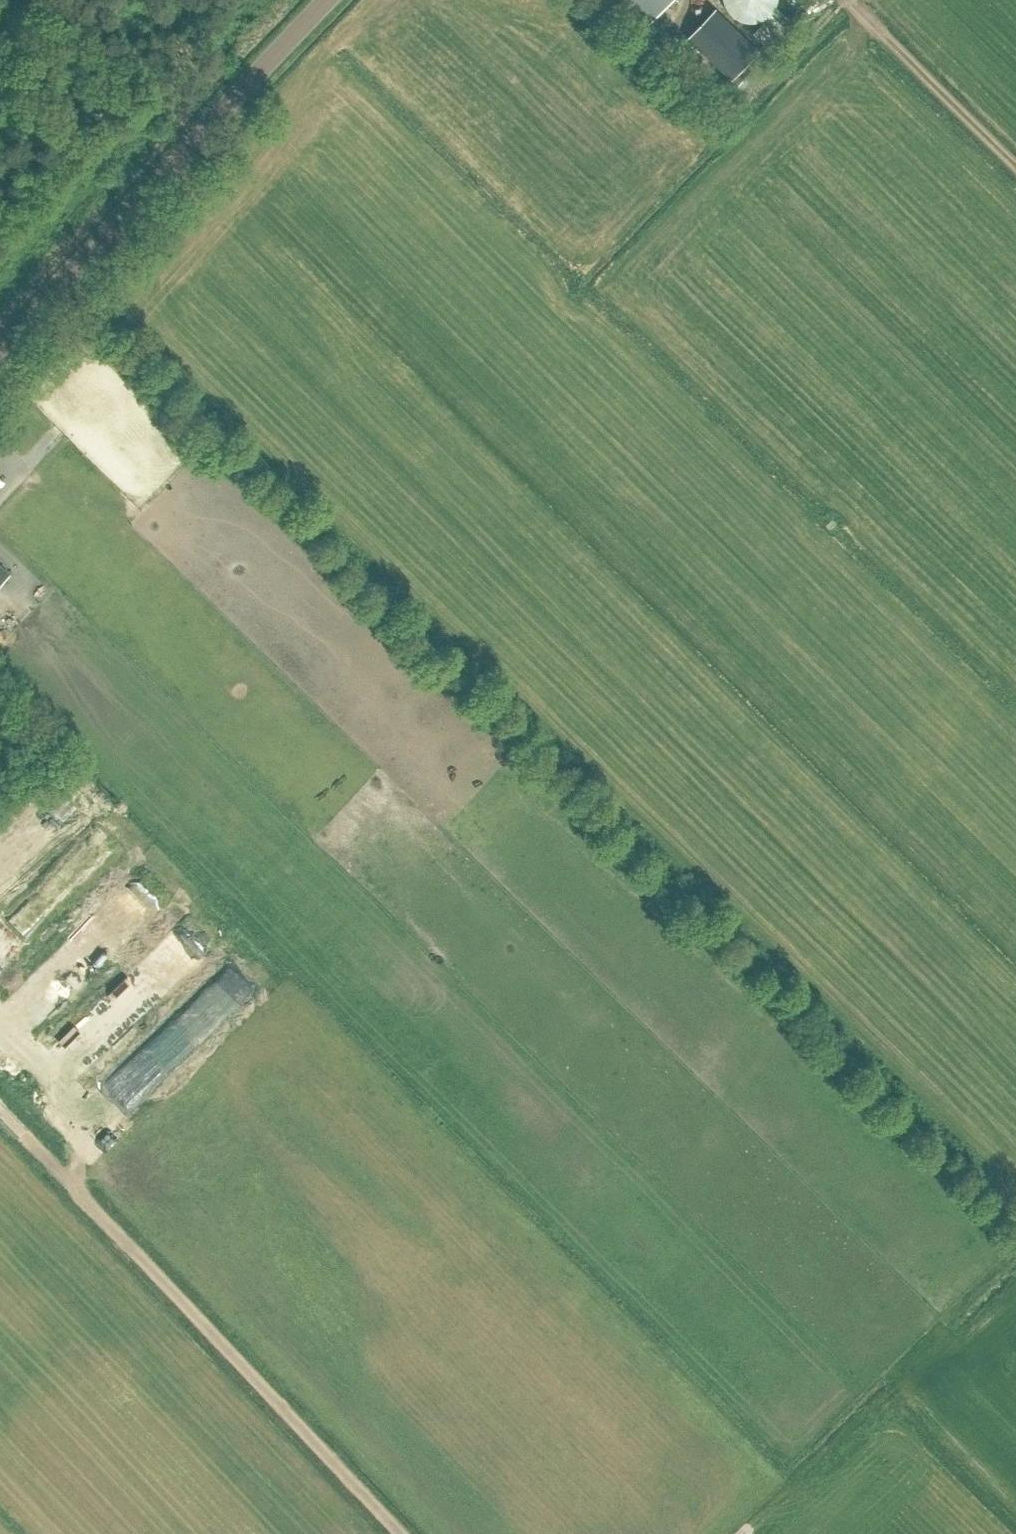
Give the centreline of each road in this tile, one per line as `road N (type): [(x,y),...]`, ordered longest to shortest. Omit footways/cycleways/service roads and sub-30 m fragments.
road 1 (unclassified): [(0,356),(326,0)]

